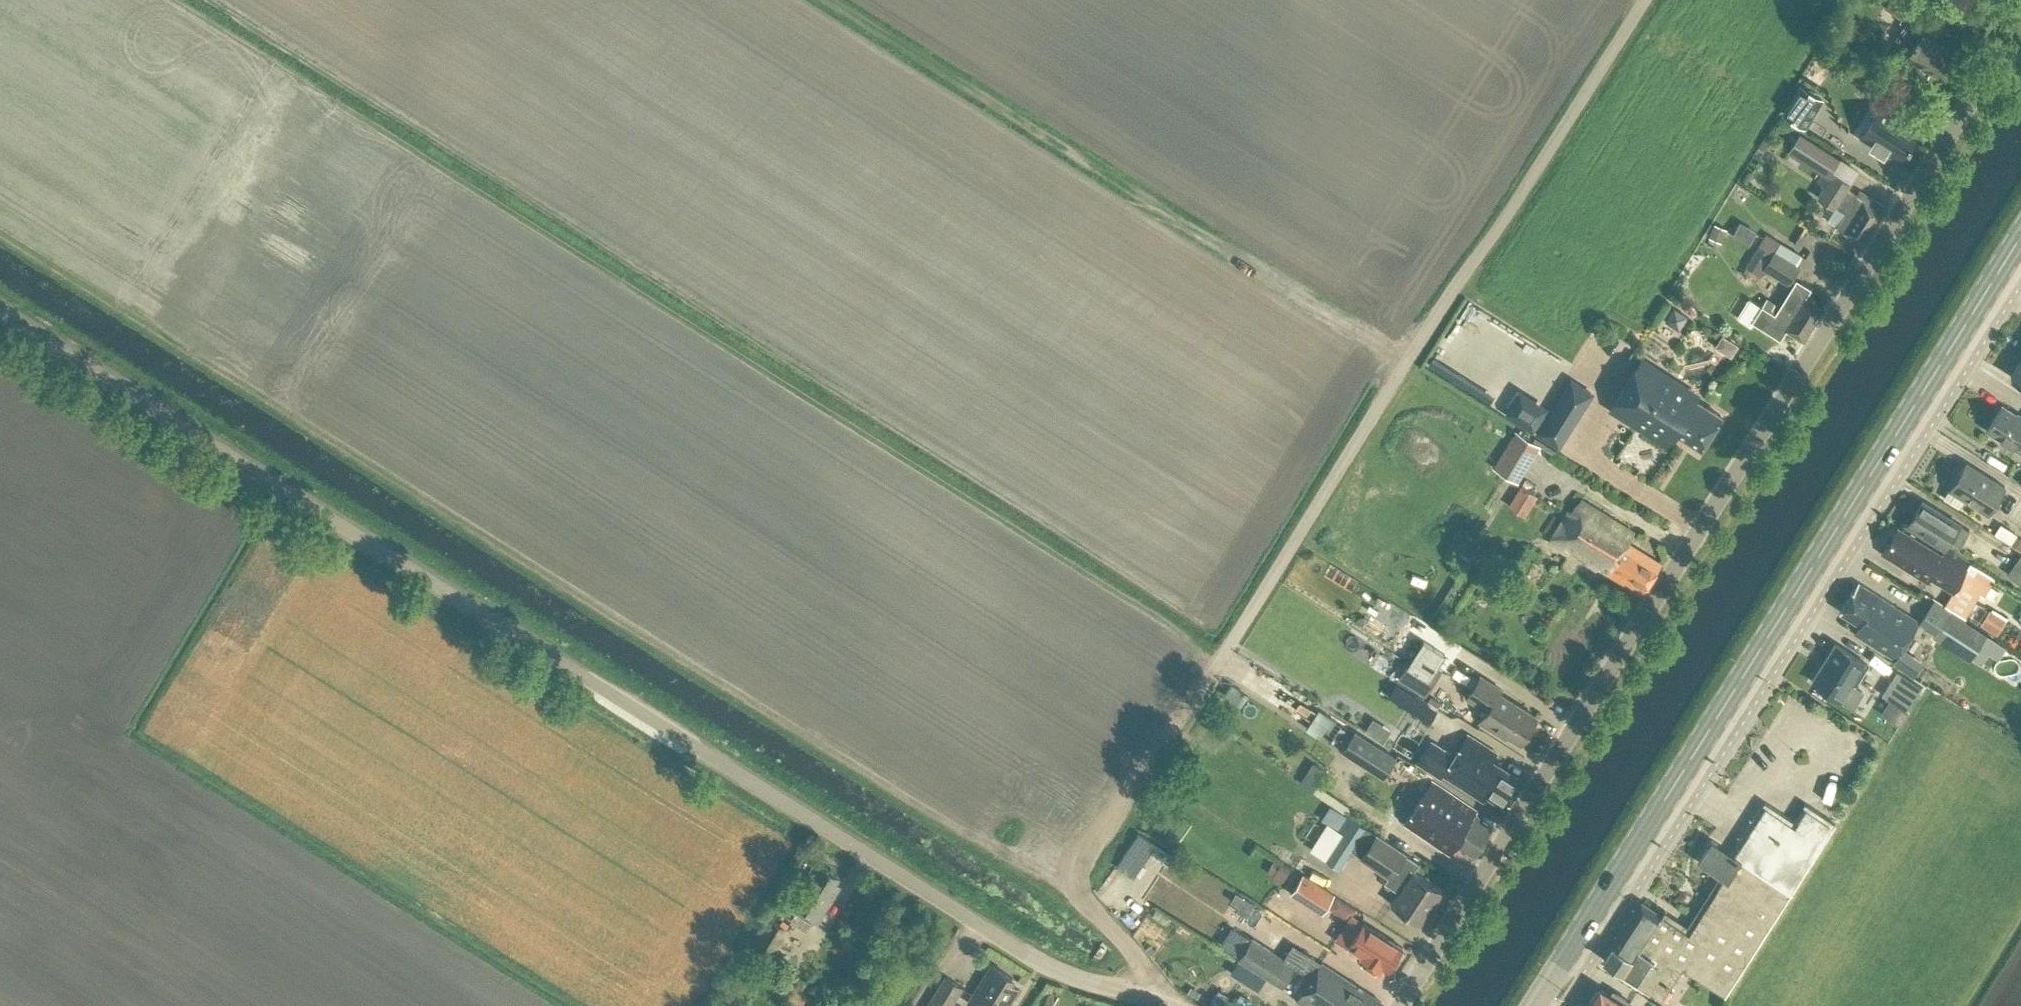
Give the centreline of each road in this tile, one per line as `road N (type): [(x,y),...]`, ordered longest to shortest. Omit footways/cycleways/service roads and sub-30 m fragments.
road 1 (unclassified): [(1179,1005),(1066,972),(1027,951),(0,311)]
road 2 (track): [(1178,1005),(1094,908),(1077,882),(1081,857),(1227,646),(1643,0)]
road 3 (unclassified): [(1399,1005),(2020,18)]
road 4 (primary): [(1534,1005),(2020,236)]

